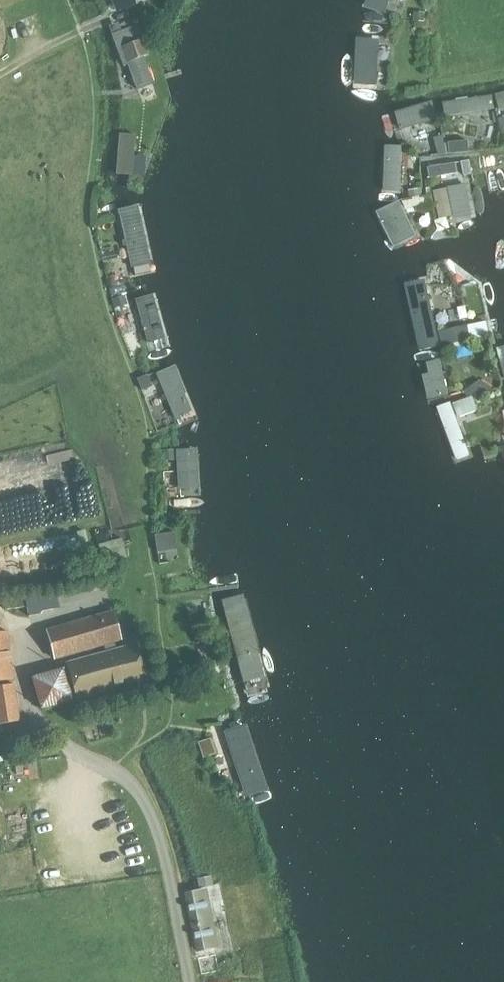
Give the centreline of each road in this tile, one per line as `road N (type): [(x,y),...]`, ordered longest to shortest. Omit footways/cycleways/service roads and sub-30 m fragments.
road 1 (unclassified): [(188,981),(158,837),(147,807),(113,770)]

